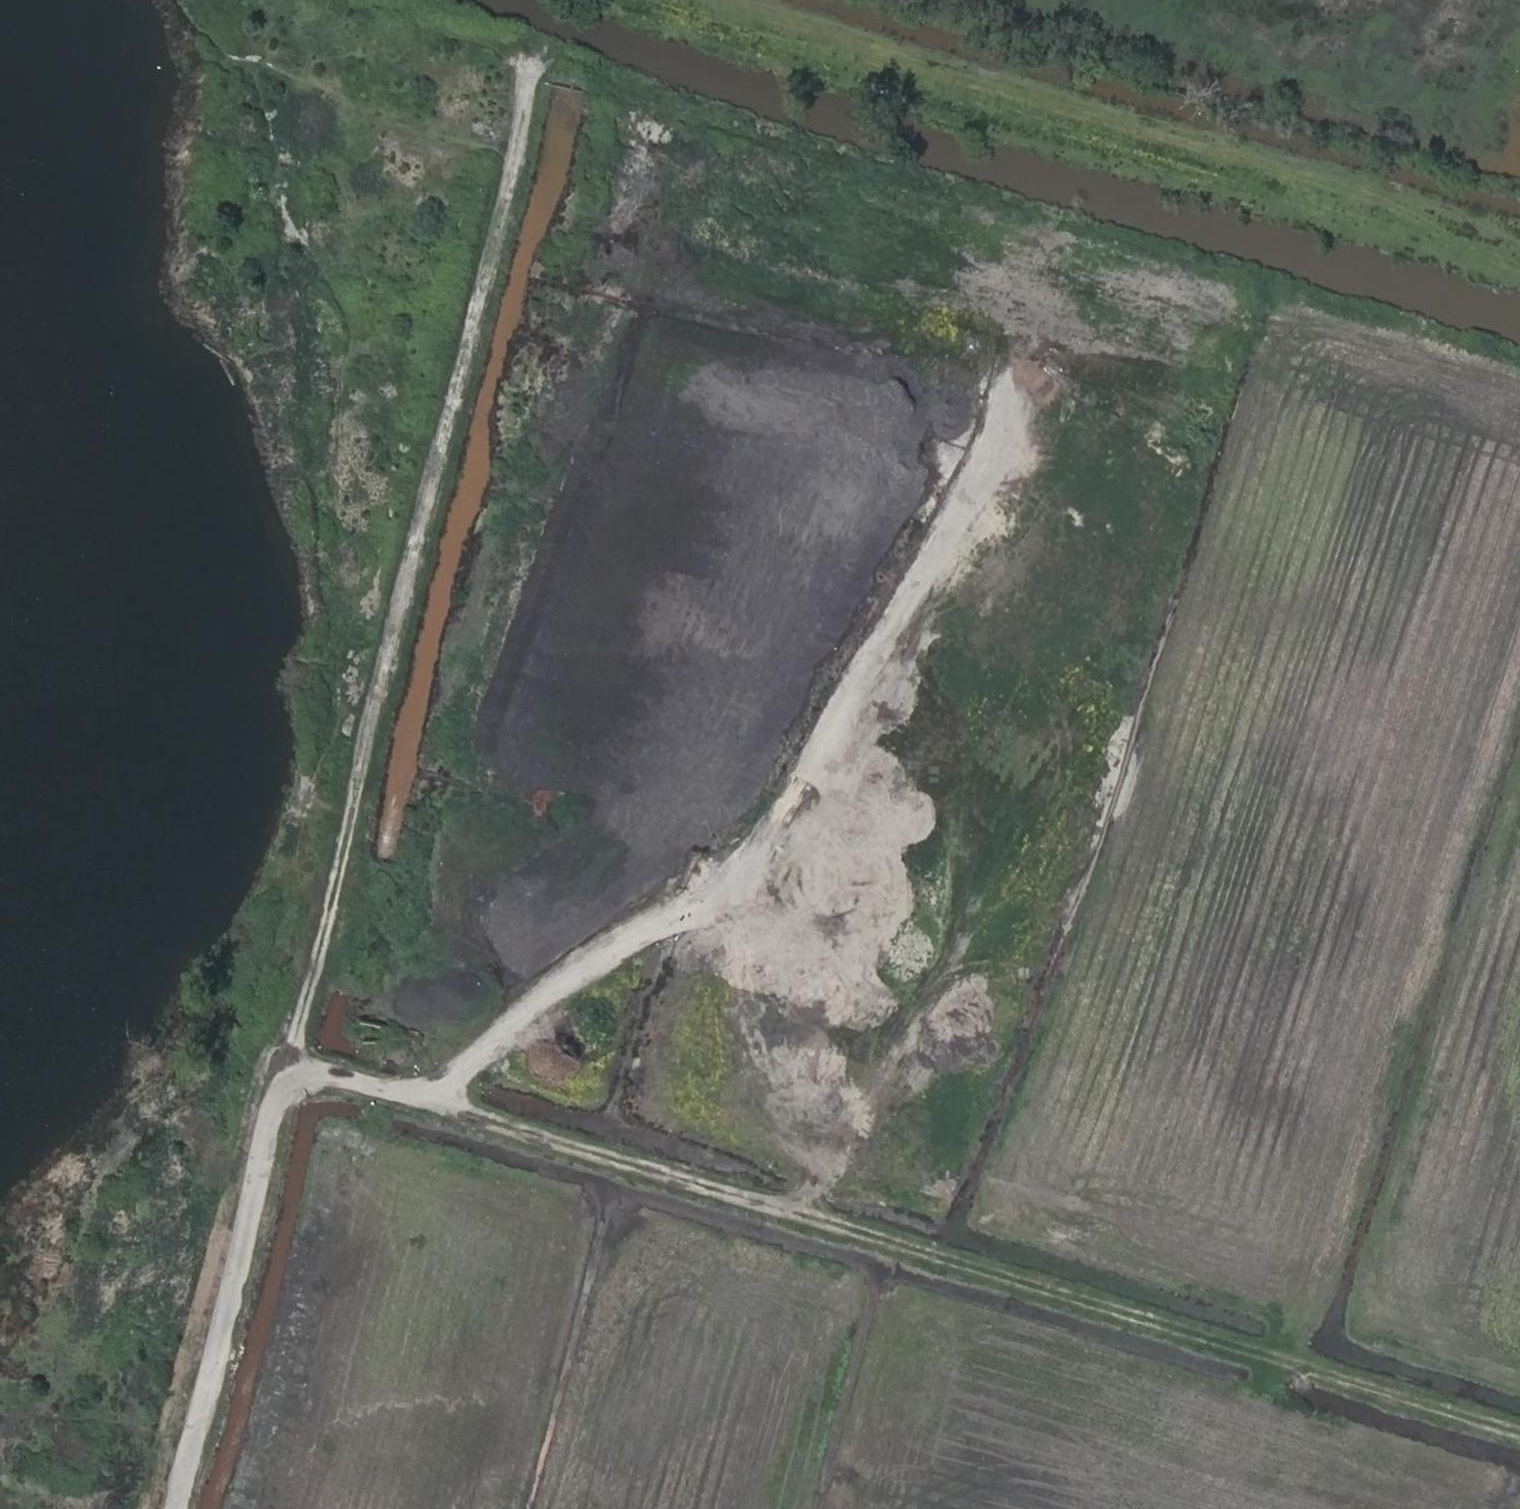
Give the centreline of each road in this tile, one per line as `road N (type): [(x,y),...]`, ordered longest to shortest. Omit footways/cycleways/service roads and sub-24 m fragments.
road 1 (track): [(426,1099),(1519,1429)]
road 2 (track): [(293,1083),(296,1040),(471,339),(529,69)]

